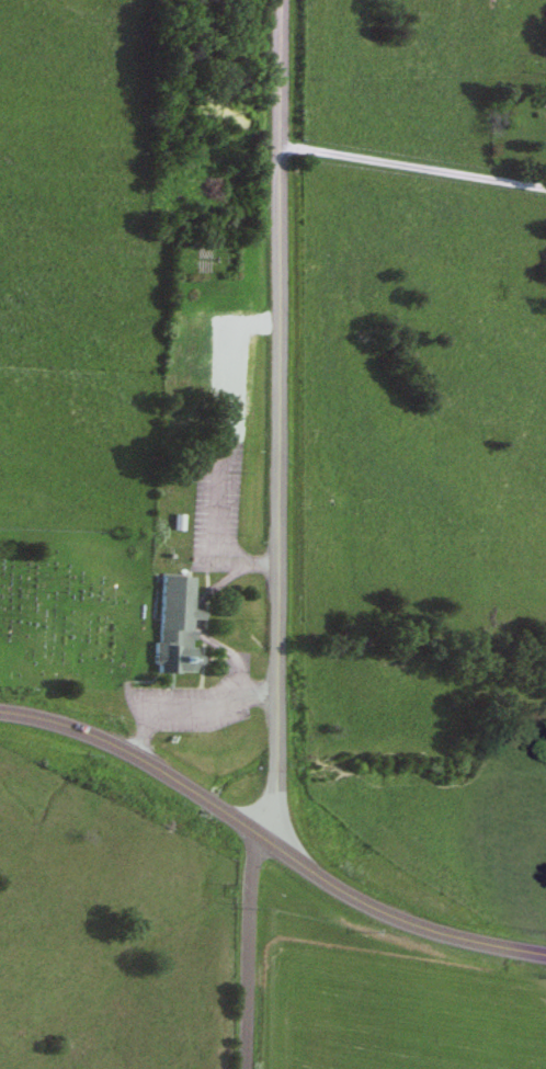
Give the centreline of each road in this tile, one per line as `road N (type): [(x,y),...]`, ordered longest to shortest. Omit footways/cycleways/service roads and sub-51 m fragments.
road 1 (tertiary): [(258,835),(270,810),(273,770),(282,0)]
road 2 (secondary): [(0,720),(112,743),(371,907),(457,937),(545,955)]
road 3 (residential): [(245,1068),(258,835)]

